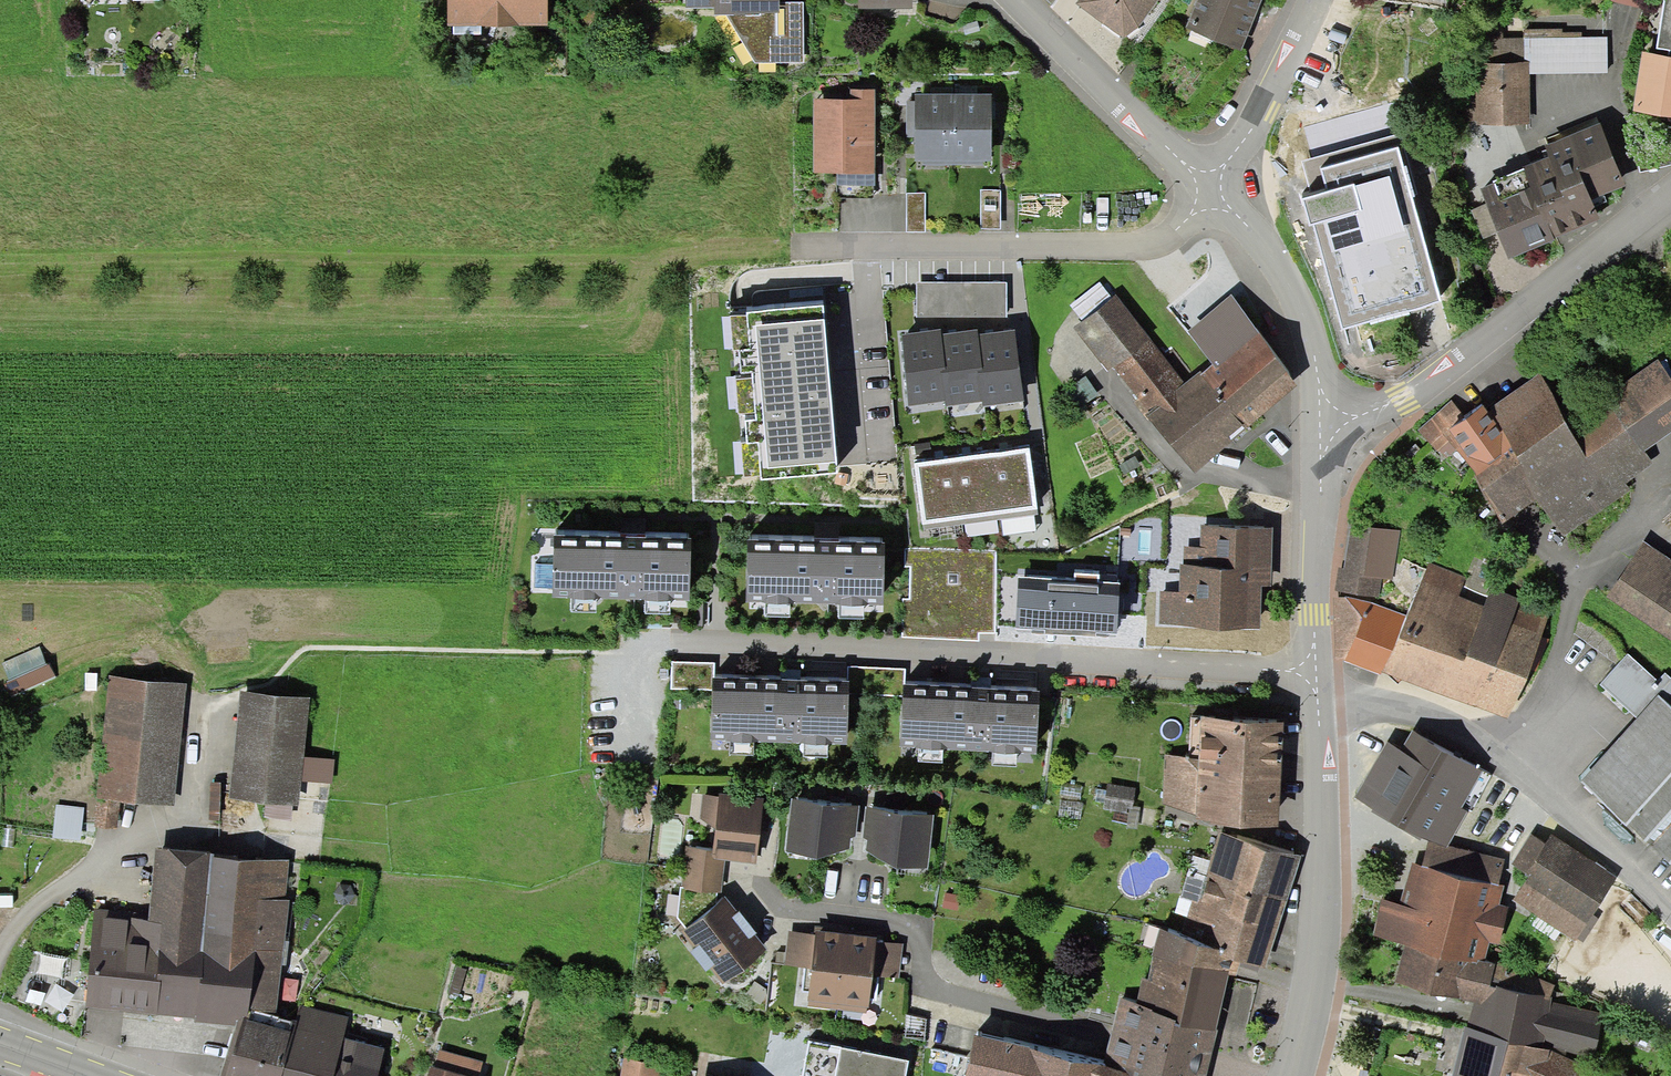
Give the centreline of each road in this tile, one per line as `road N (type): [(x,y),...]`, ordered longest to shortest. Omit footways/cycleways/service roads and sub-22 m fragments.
road 1 (residential): [(594,651),(1309,673)]
road 2 (residential): [(741,881),(772,917),(898,925),(920,934),(928,982),(943,997),(1214,1075)]
road 3 (residential): [(798,246),(1170,243),(1191,228),(1214,191)]
road 4 (residential): [(1321,440),(1358,433),(1670,195)]
road 5 (residential): [(1310,691),(1476,743),(1670,909)]
road 6 (unclassified): [(1304,1075),(1328,877),(1310,691)]
road 7 (unclassified): [(1321,440),(1306,331),(1266,251),(1214,191)]
road 8 (unclassified): [(1214,191),(1013,0)]
road 9 (unclassified): [(1309,673),(1321,440)]
road 10 (unclassified): [(1214,191),(1299,46),(1317,0)]

